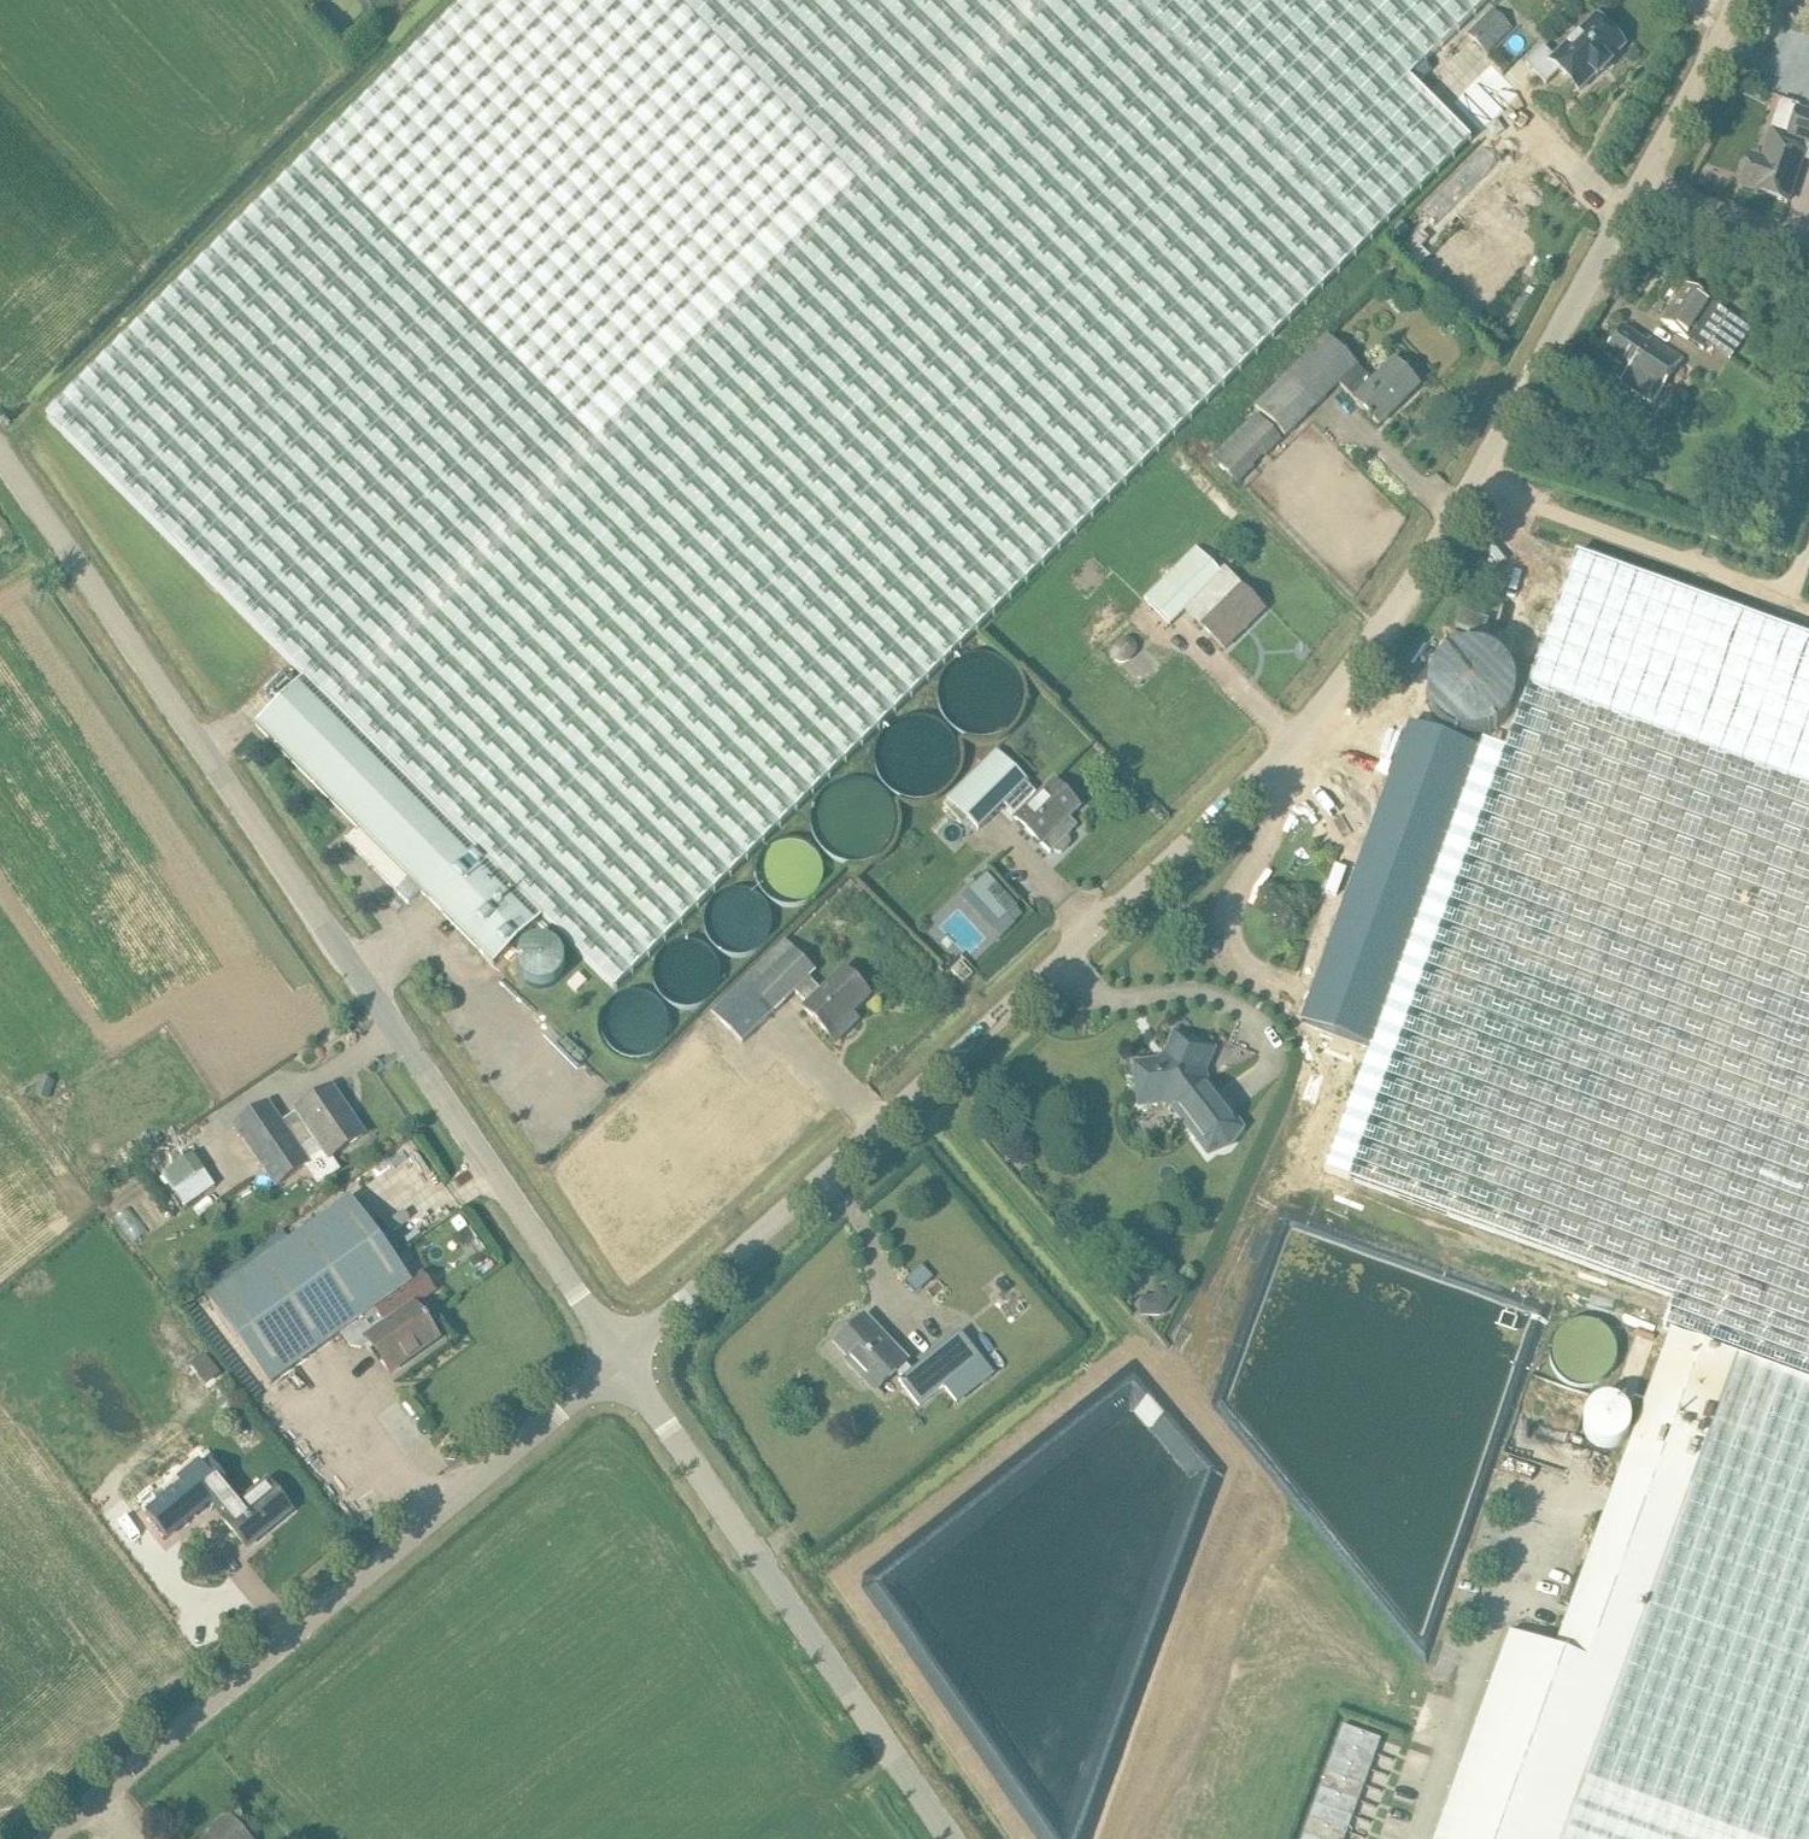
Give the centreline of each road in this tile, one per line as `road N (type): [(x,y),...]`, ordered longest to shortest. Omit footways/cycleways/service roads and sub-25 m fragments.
road 1 (unclassified): [(621,1359),(1264,769),(1448,526),(1712,54),(1734,0)]
road 2 (unclassified): [(621,1359),(0,451)]
road 3 (unclassified): [(49,1838),(621,1359)]
road 4 (unclassified): [(955,1838),(621,1359)]

